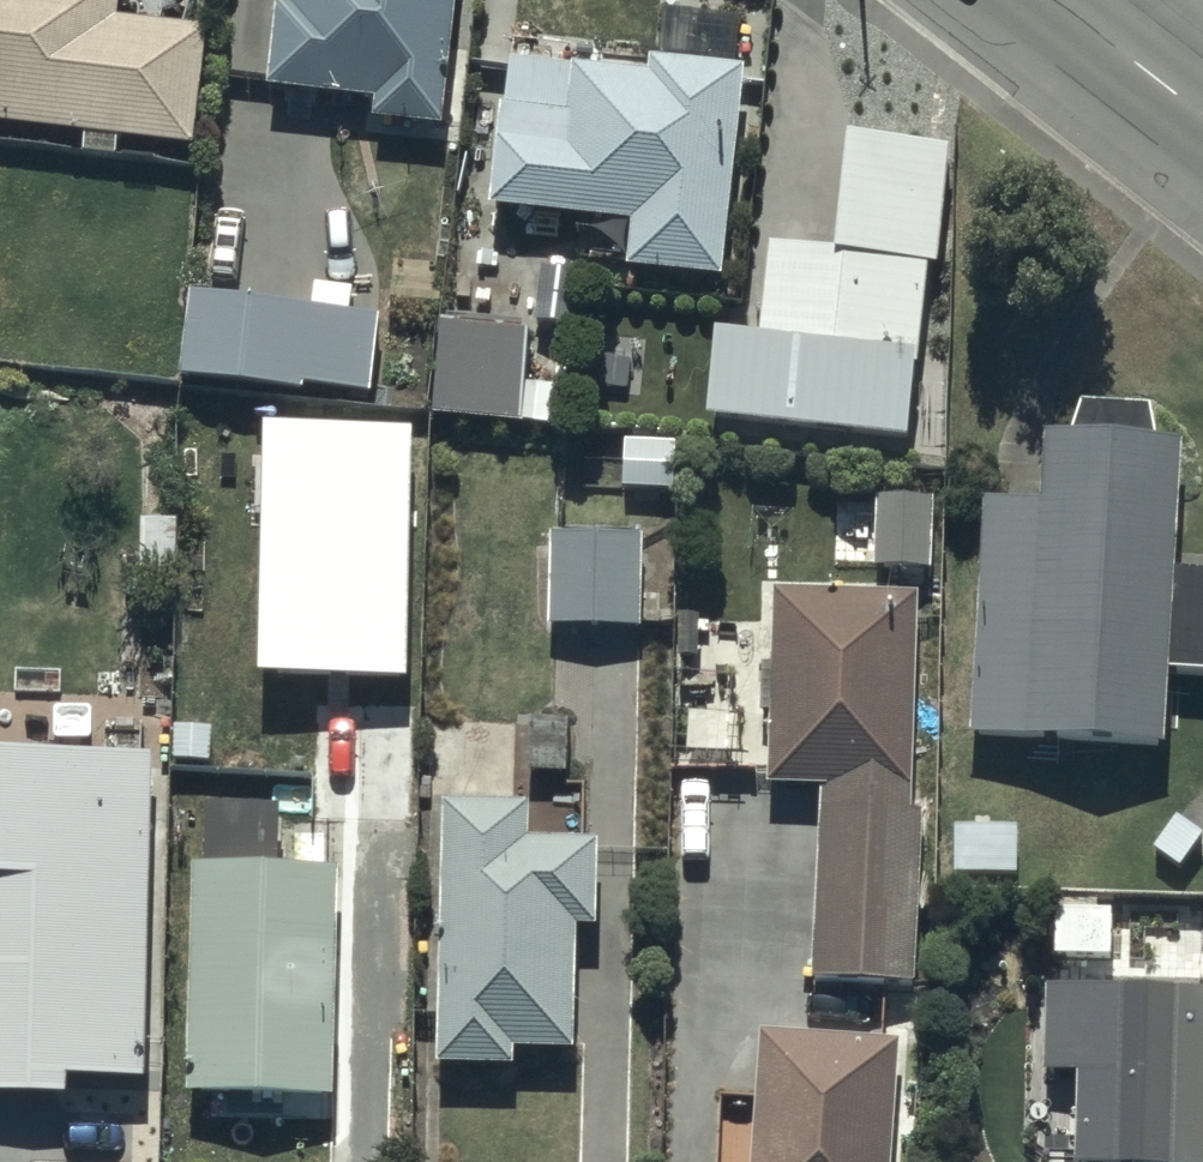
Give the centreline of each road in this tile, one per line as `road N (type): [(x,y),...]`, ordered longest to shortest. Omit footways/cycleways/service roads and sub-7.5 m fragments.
road 1 (tertiary): [(1054,0),(1202,116)]

